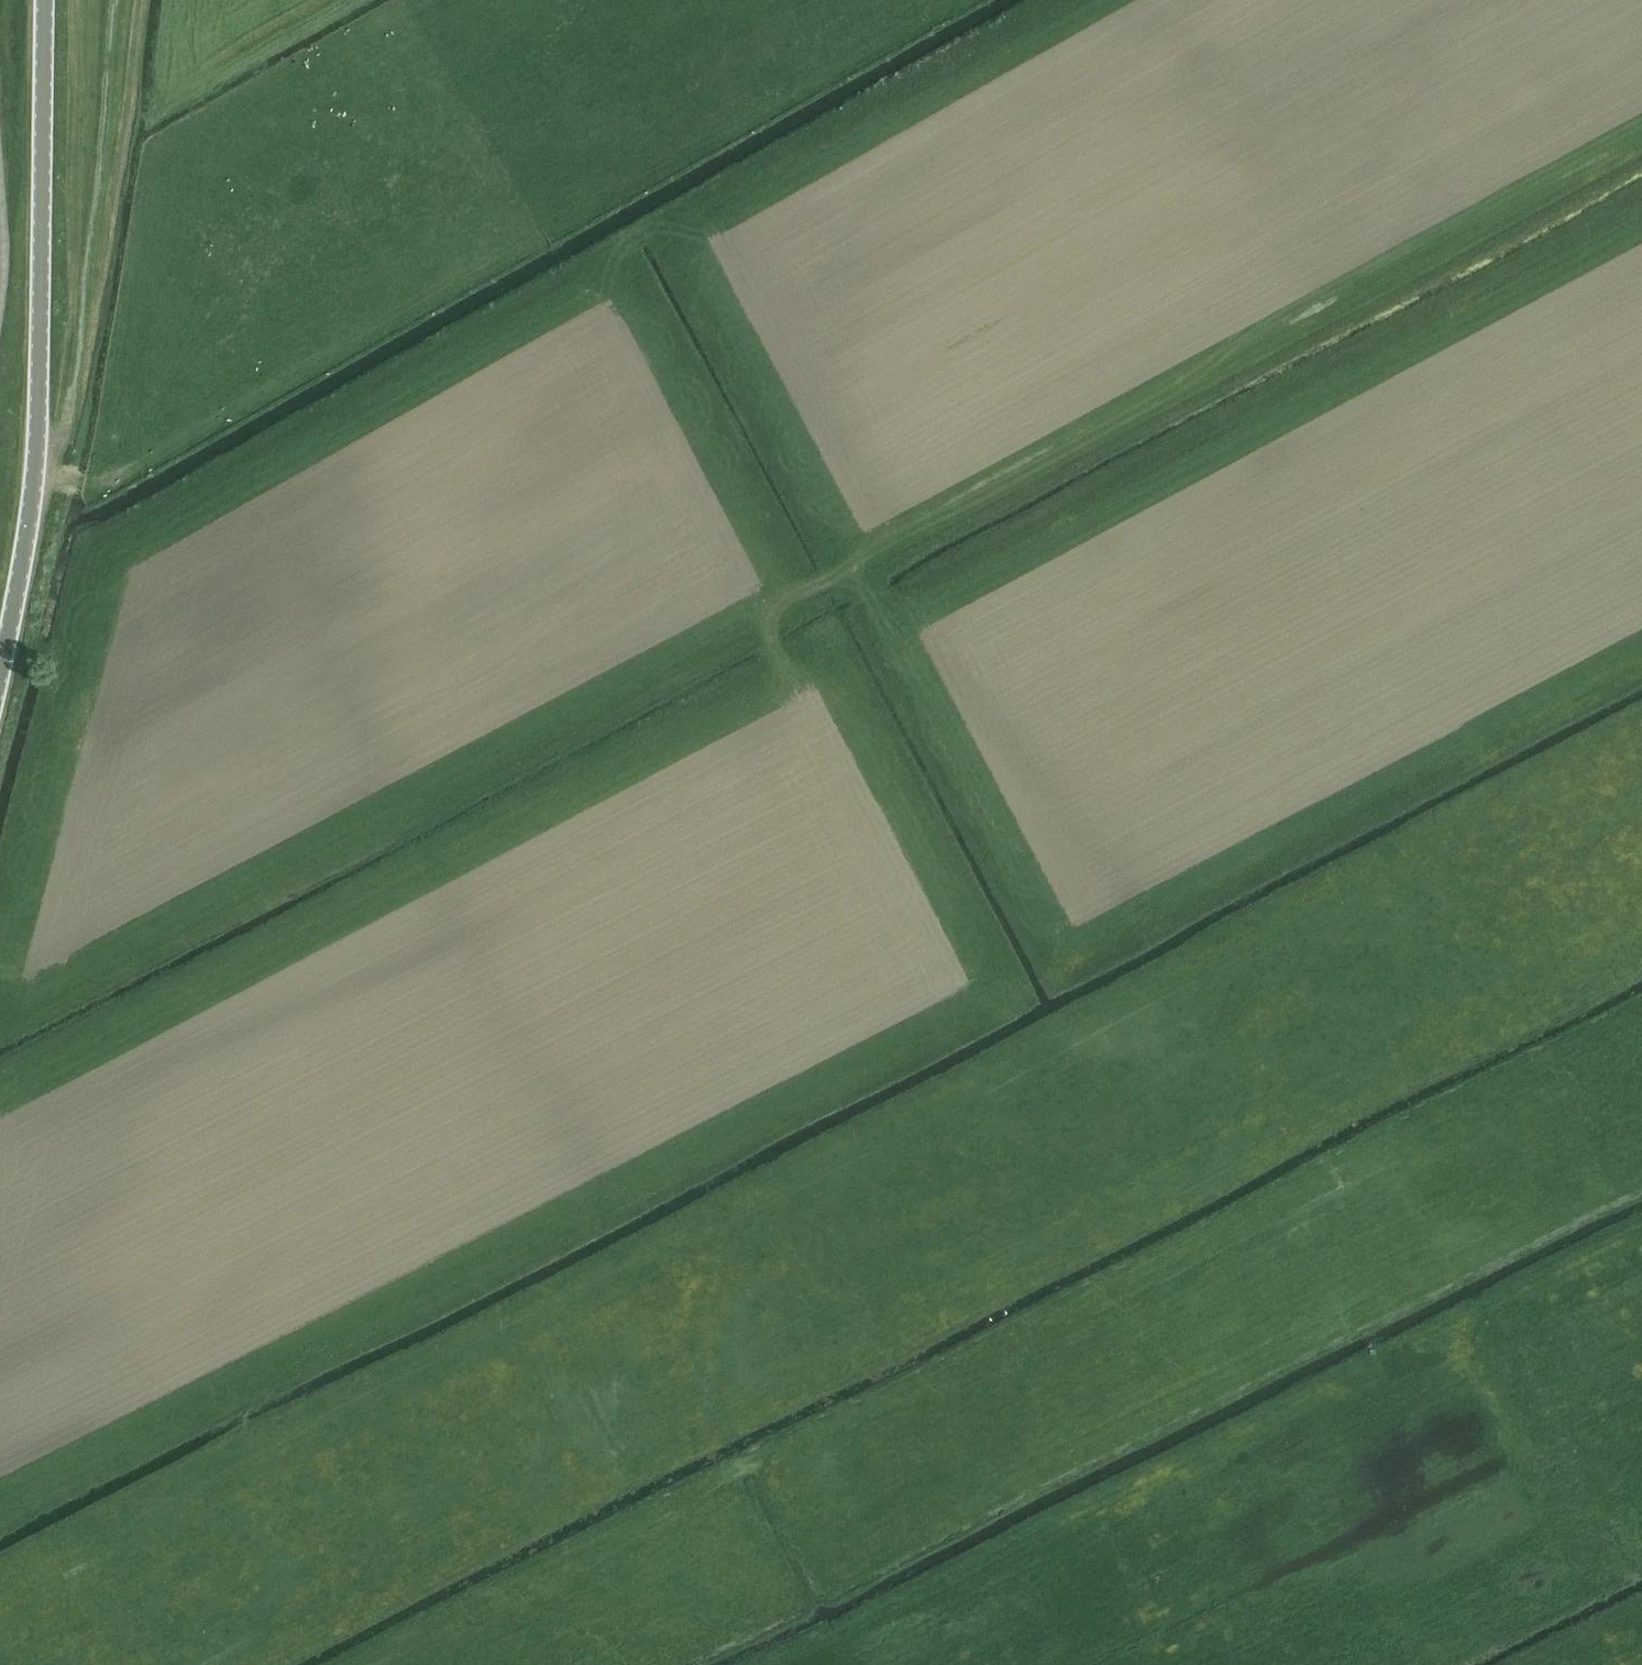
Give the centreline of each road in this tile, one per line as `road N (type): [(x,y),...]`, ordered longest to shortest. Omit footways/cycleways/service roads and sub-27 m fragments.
road 1 (unclassified): [(0,671),(29,548),(36,472),(46,0)]

